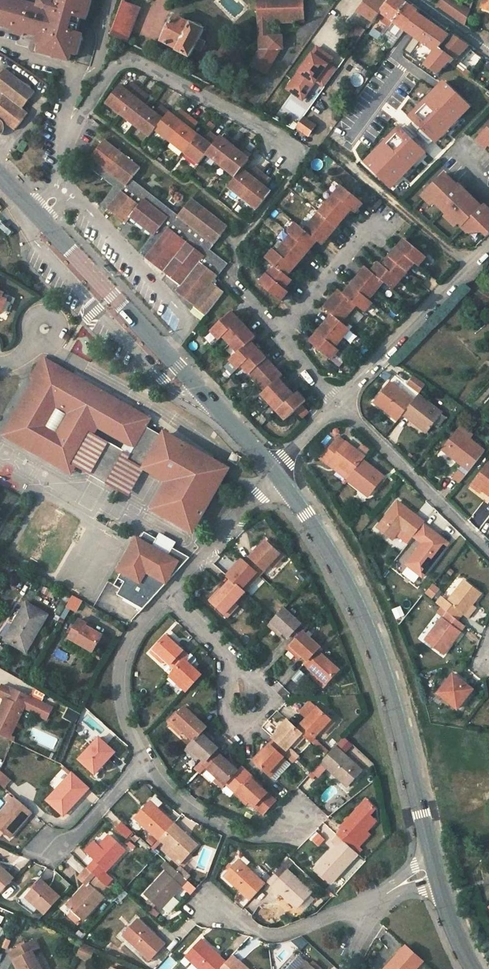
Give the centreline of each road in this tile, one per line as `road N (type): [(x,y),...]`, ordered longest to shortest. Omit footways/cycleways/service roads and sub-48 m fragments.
road 1 (tertiary): [(280,470),(350,583),(373,638),(432,872)]
road 2 (residential): [(291,155),(261,129),(123,62),(68,131)]
road 3 (residential): [(64,190),(191,322),(167,351)]
road 4 (residential): [(340,404),(488,243)]
road 5 (residential): [(488,553),(340,404)]
road 6 (residential): [(143,761),(195,812),(250,837),(279,834),(304,812)]
road 7 (residential): [(200,897),(259,933),(281,935),(375,903)]
road 8 (residential): [(172,598),(130,641),(124,660),(128,723),(143,761)]
road 9 (tertiary): [(41,221),(167,351)]
road 10 (residential): [(280,470),(172,598)]
road 11 (tertiary): [(167,351),(280,470)]
road 12 (residential): [(378,221),(281,334)]
road 13 (residential): [(37,843),(65,842),(143,761)]

